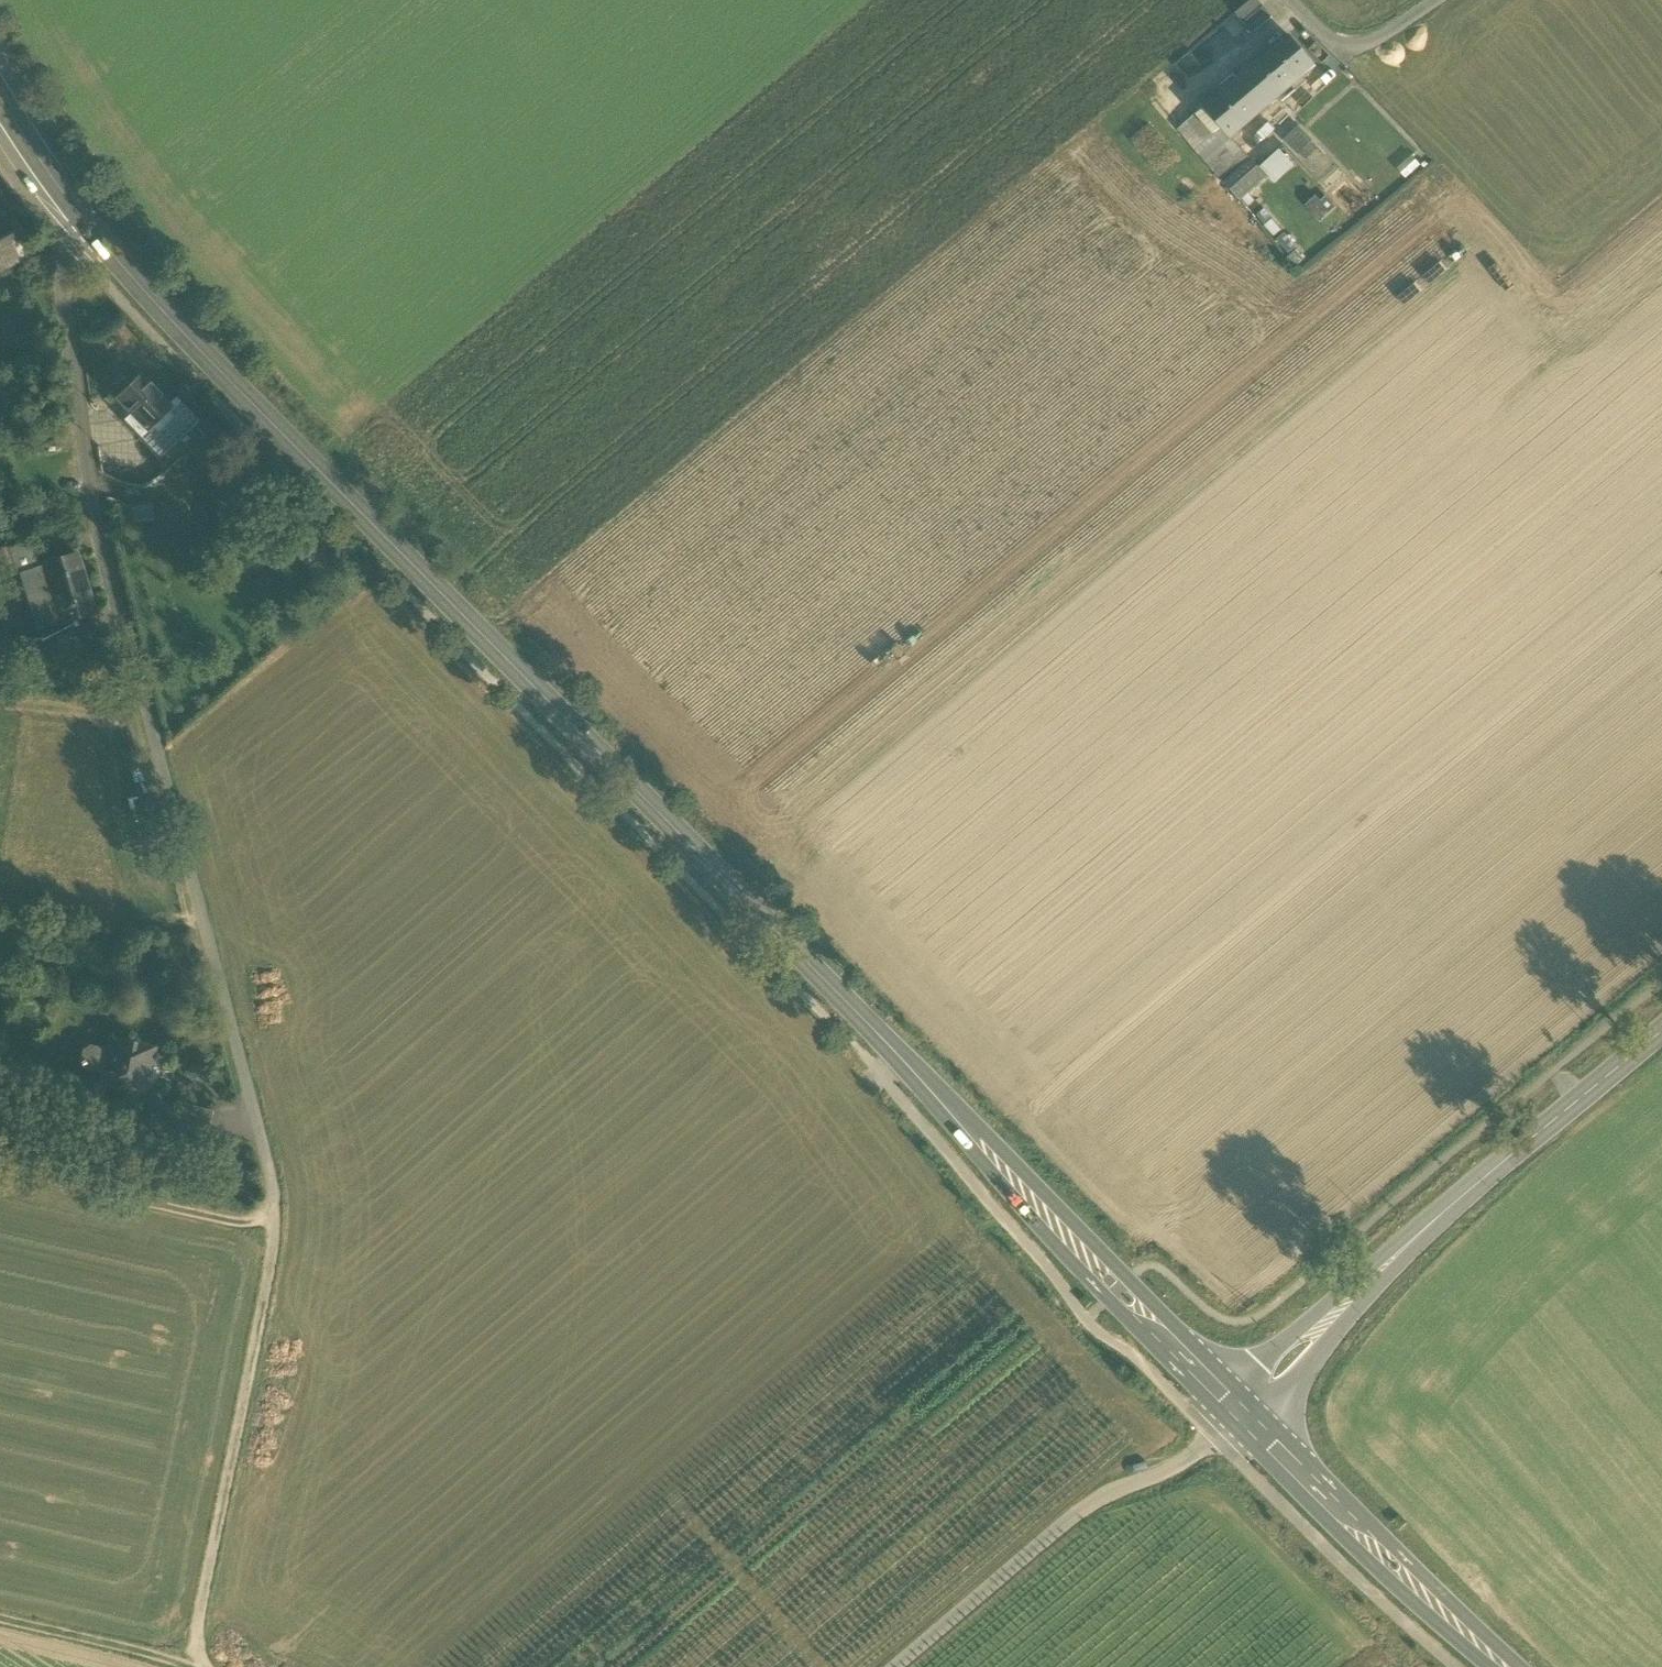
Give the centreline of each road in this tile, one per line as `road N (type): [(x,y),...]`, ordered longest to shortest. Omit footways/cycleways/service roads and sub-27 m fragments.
road 1 (secondary): [(1233,1406),(626,777),(411,568),(63,195)]
road 2 (residential): [(276,1231),(279,1213),(96,532),(59,230),(63,195)]
road 3 (track): [(186,1662),(276,1231),(0,1169)]
road 4 (secondary): [(1233,1406),(1514,1151),(1661,1031)]
road 5 (track): [(897,1666),(1087,1505),(1205,1449),(1233,1406)]
road 6 (secondary): [(1510,1666),(1233,1406)]
road 7 (track): [(193,1666),(0,1619)]
road 8 (residential): [(1293,0),(1346,55),(1433,0)]

